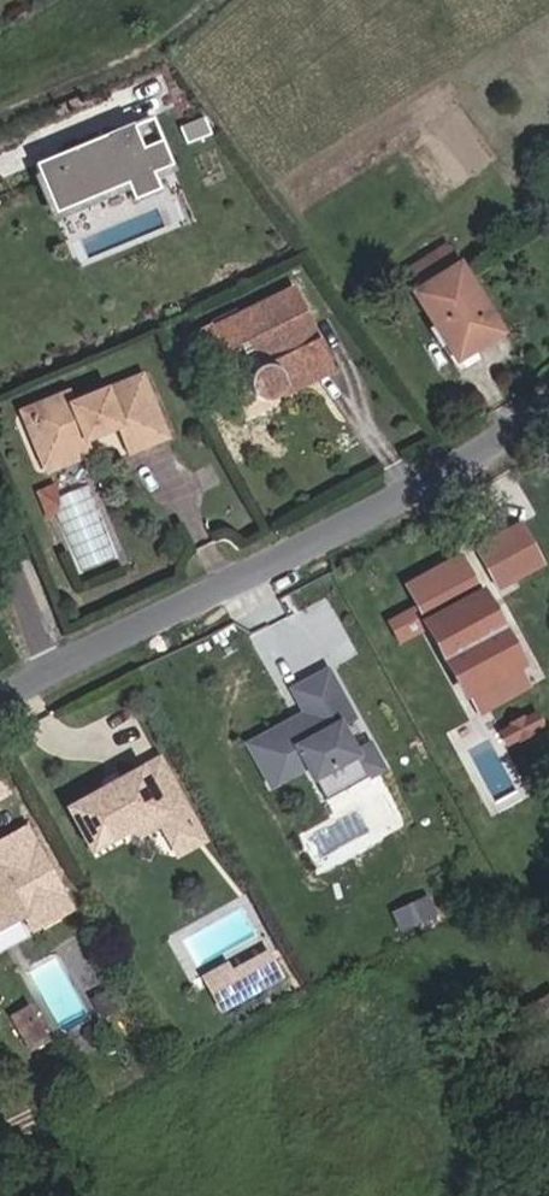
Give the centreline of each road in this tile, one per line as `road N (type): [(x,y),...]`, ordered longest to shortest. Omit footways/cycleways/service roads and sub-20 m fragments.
road 1 (residential): [(548,400),(492,446),(50,672)]
road 2 (residential): [(0,540),(50,672)]

